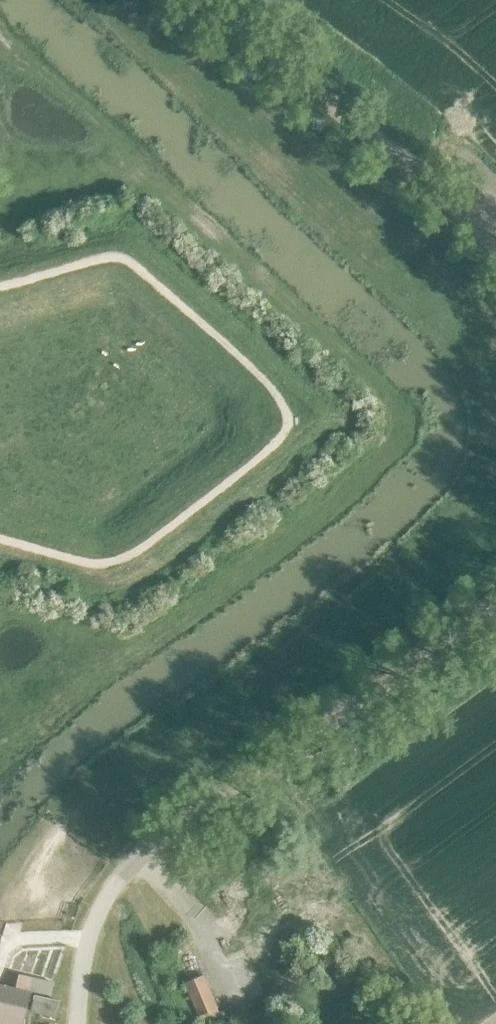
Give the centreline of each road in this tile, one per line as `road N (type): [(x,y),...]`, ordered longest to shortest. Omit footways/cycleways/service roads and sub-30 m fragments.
road 1 (unclassified): [(99,909),(176,826),(495,599)]
road 2 (unclassified): [(495,250),(205,0)]

